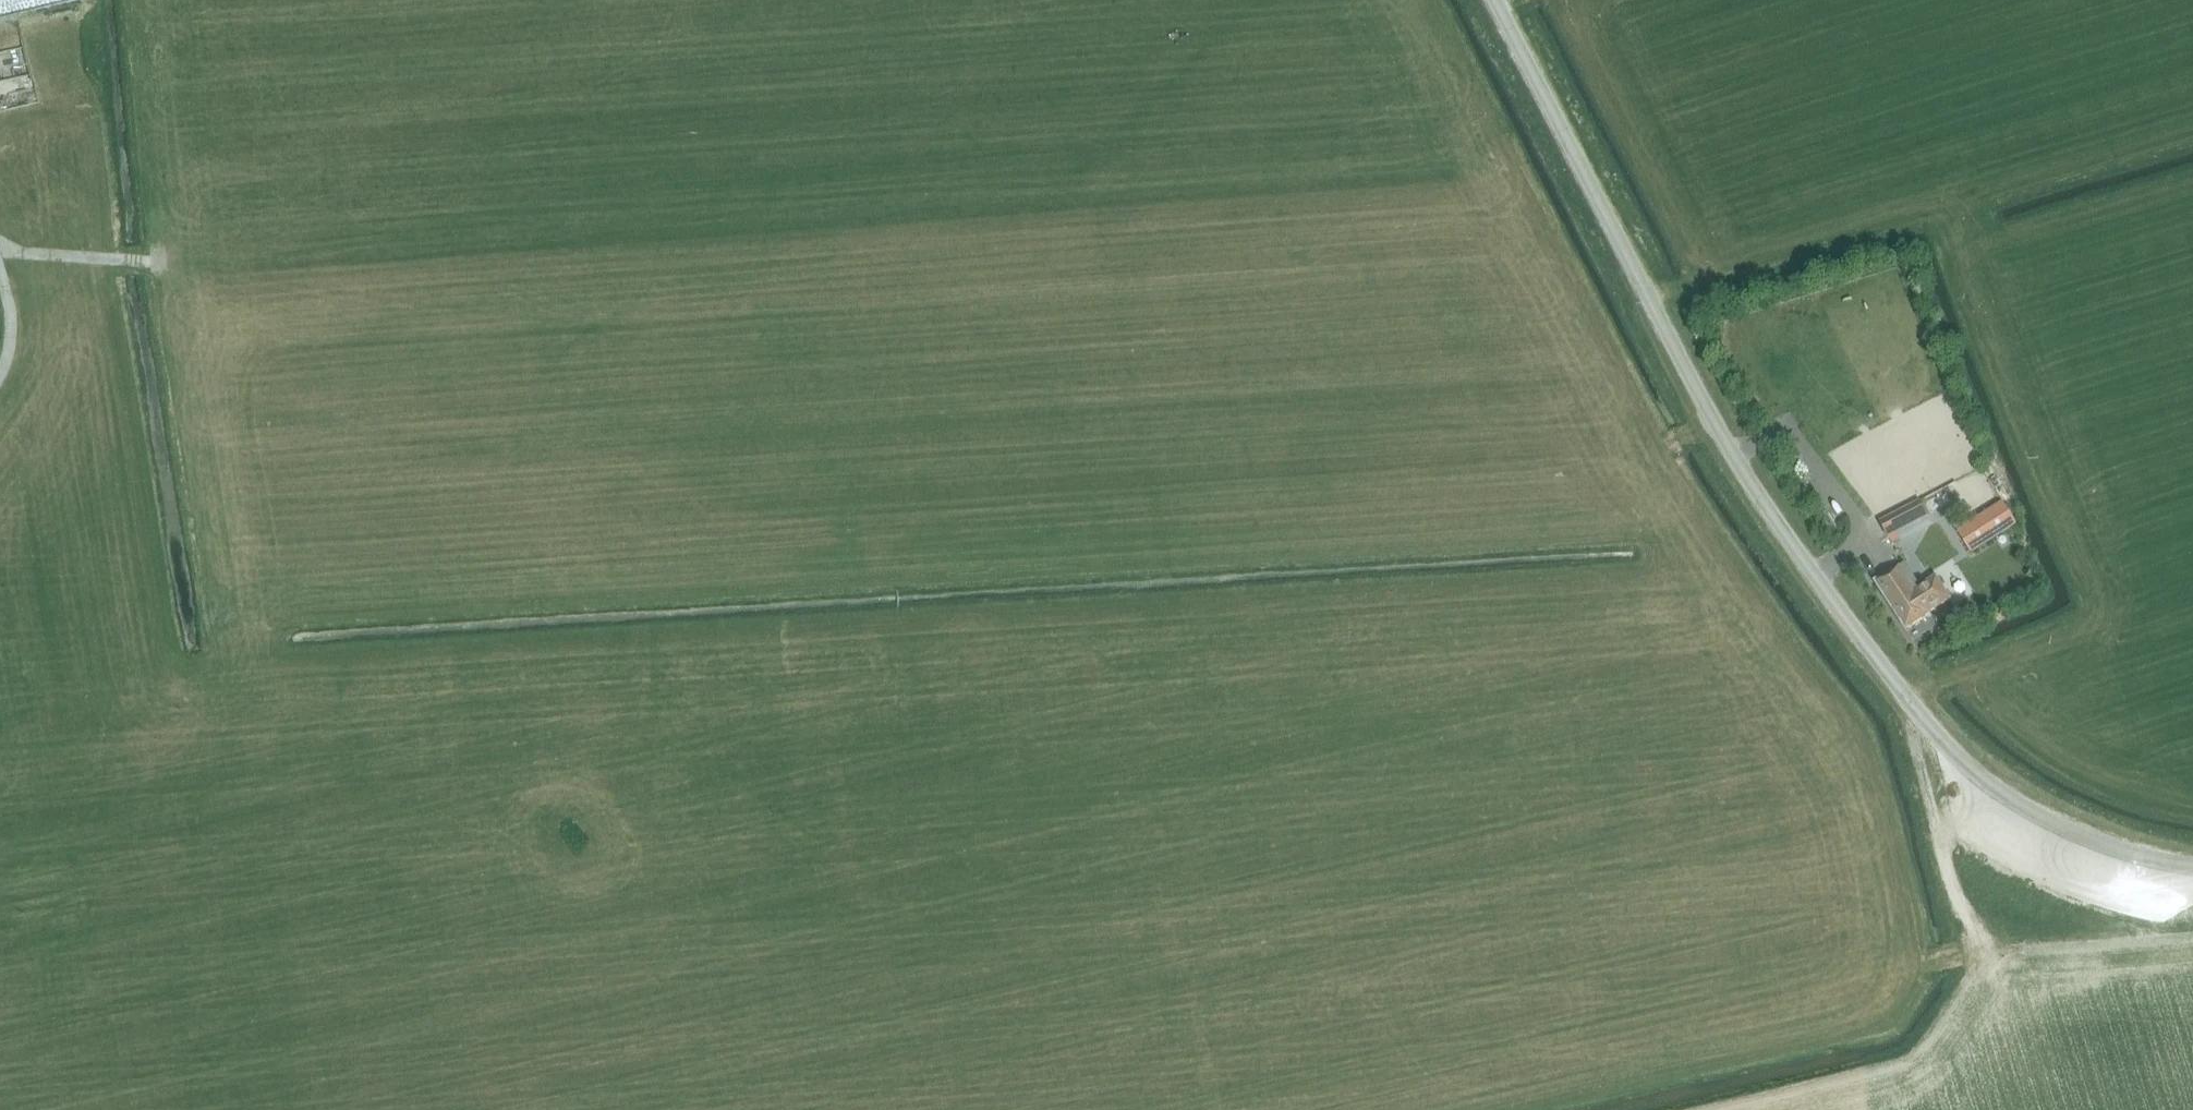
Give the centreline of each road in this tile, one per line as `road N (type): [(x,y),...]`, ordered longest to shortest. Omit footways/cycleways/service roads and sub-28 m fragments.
road 1 (unclassified): [(2192,865),(2129,851),(2046,817),(1970,769),(1914,708),(1733,456),(1495,0)]

